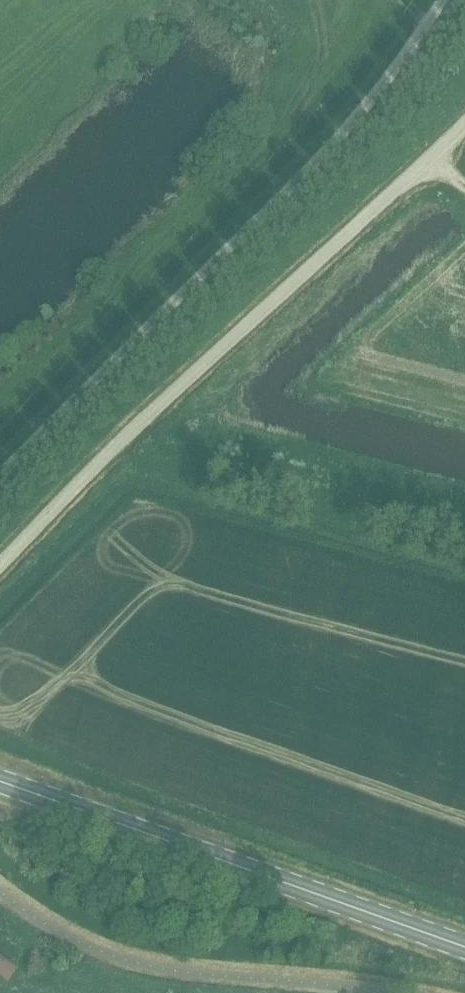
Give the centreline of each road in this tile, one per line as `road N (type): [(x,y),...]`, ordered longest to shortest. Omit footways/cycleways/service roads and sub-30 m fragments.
road 1 (unclassified): [(0,487),(200,290),(454,0)]
road 2 (unclassified): [(0,569),(217,355),(464,134)]
road 3 (secondary): [(464,951),(0,784)]

